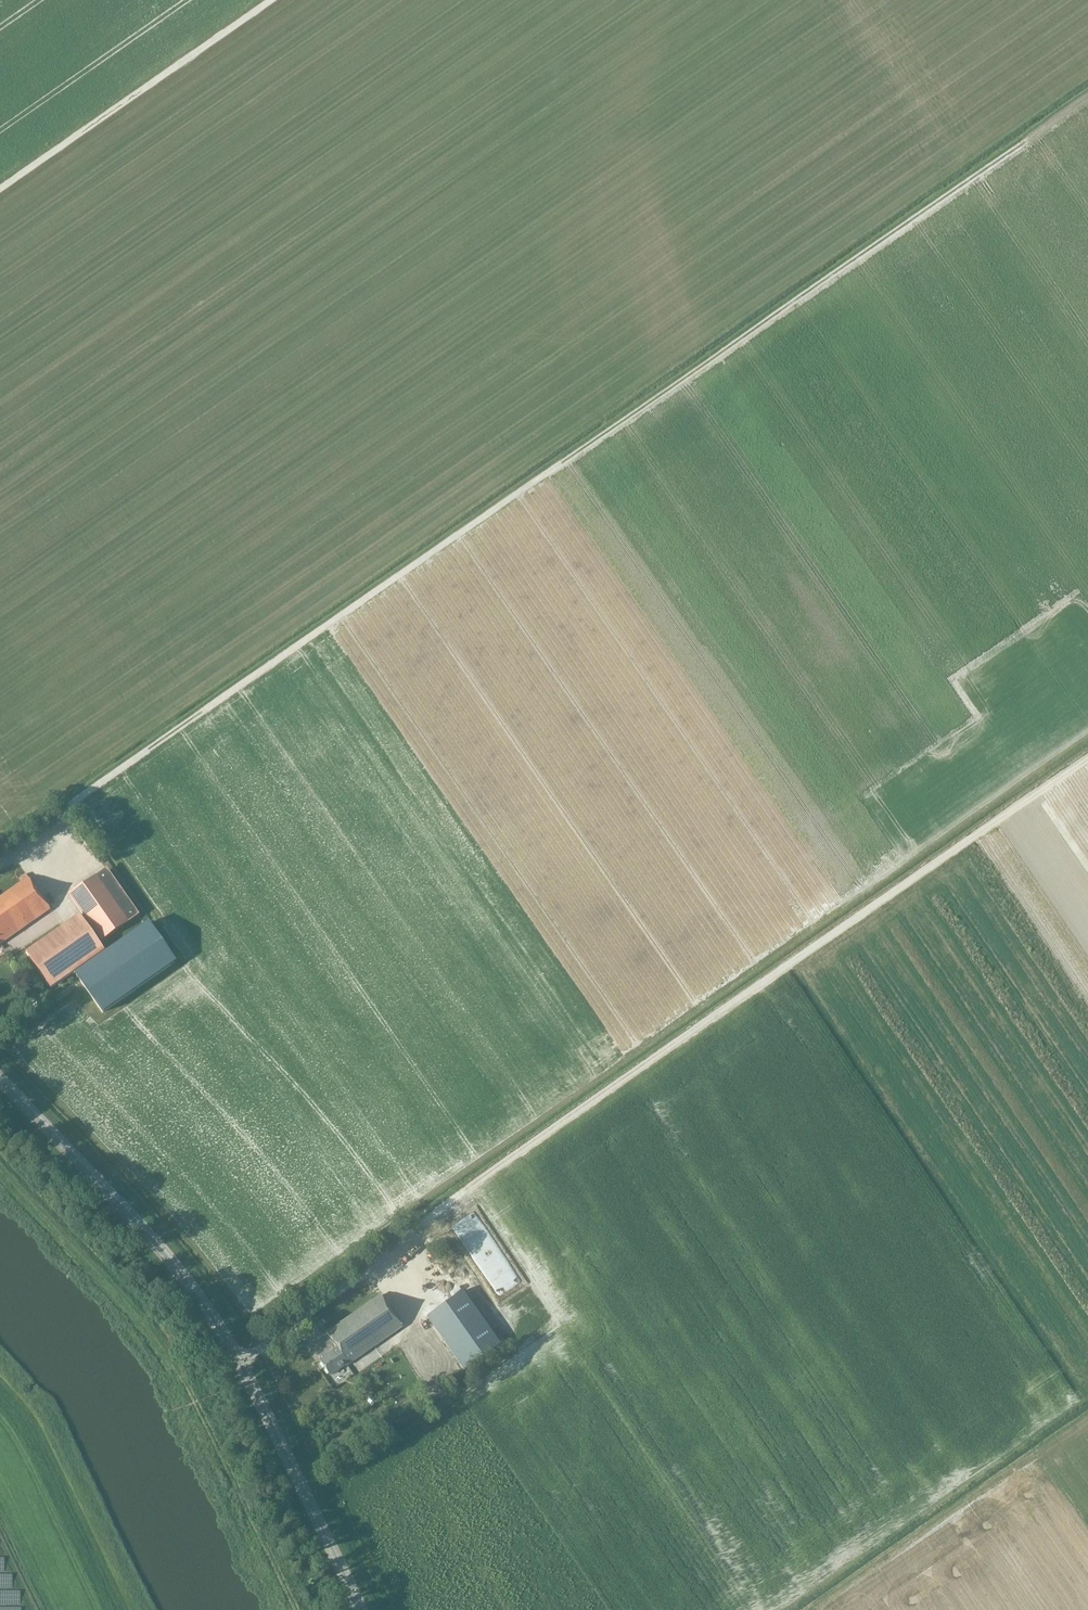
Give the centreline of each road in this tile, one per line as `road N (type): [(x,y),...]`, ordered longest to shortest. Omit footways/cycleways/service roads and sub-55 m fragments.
road 1 (secondary): [(358,1609),(221,1335),(175,1269),(0,1087)]

